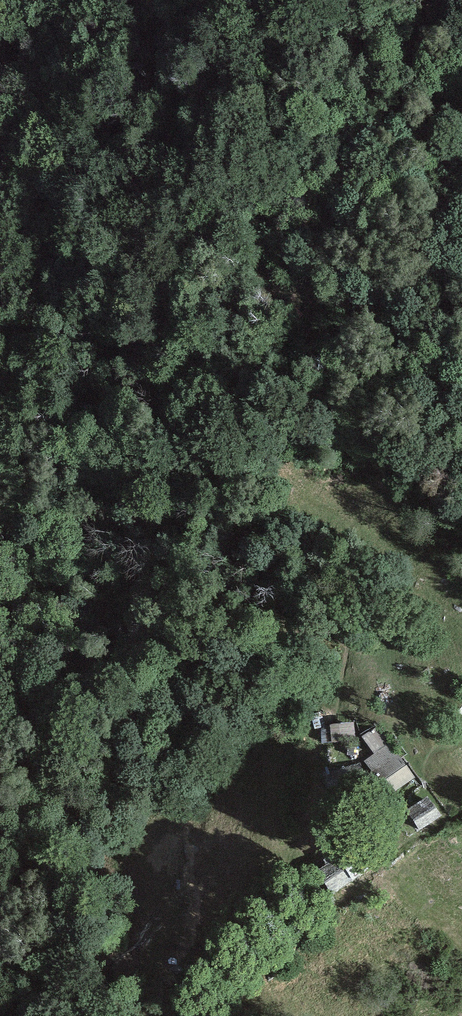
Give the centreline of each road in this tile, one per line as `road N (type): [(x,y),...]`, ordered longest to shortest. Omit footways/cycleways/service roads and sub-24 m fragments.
road 1 (track): [(461,216),(368,188),(324,191),(310,215),(366,299),(423,353),(461,442)]
road 2 (track): [(150,0),(181,121),(279,284),(366,299)]

